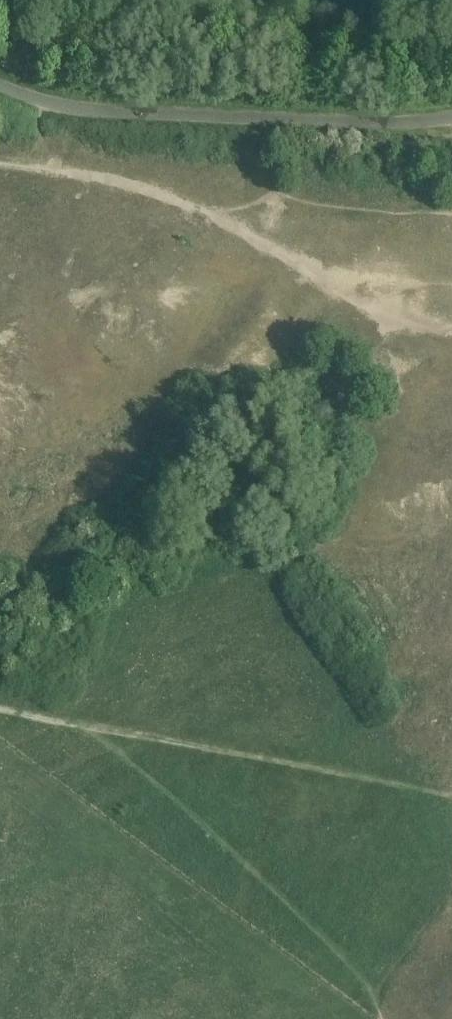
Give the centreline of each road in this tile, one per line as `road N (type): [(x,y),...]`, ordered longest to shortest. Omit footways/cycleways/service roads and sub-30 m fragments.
road 1 (track): [(384,1018),(237,855),(141,776),(69,723),(0,706)]
road 2 (track): [(0,155),(134,180),(352,274),(451,276)]
road 3 (track): [(69,723),(451,790)]
road 4 (track): [(223,212),(451,210)]

